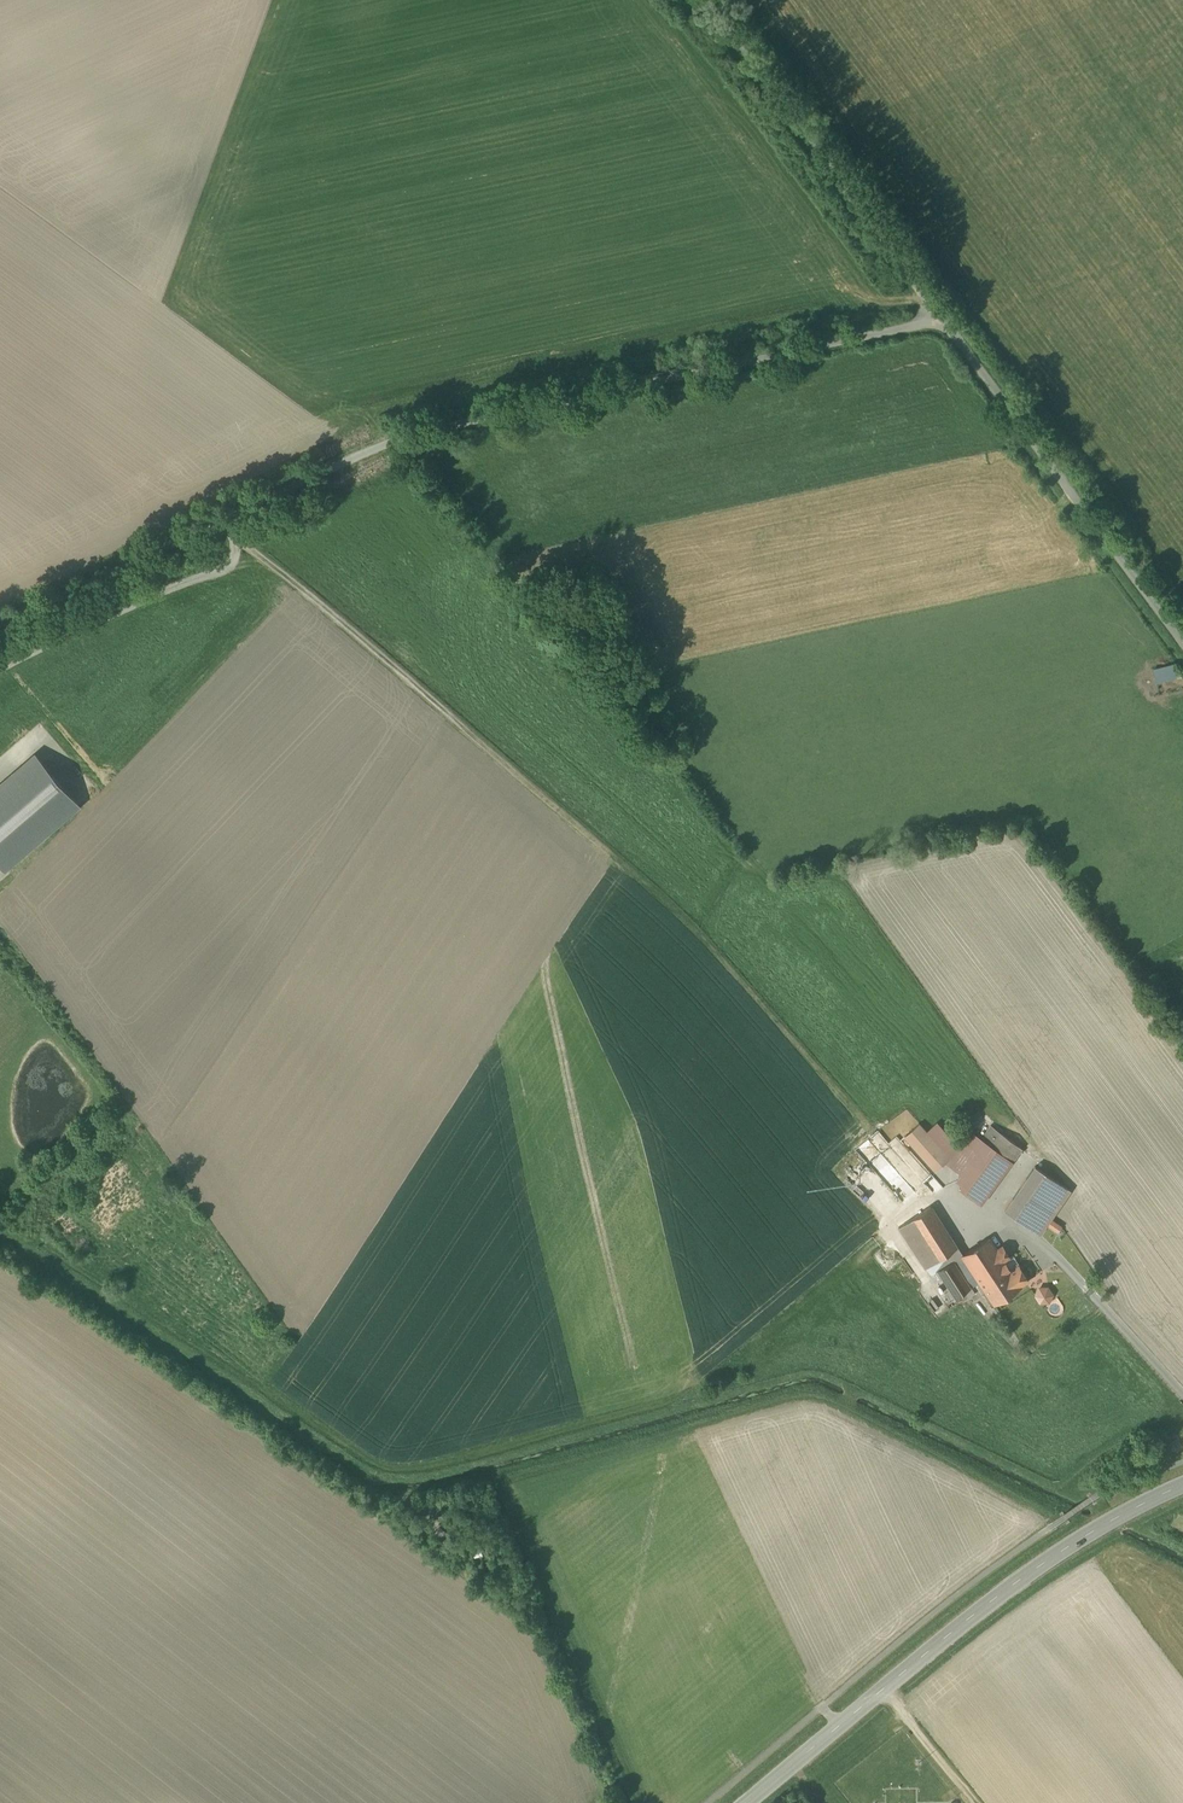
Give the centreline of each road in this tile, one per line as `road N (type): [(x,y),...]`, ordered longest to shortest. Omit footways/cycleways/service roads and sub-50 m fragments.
road 1 (unclassified): [(932,303),(451,421),(0,631)]
road 2 (tertiary): [(746,1802),(1021,1578),(1182,1484)]
road 3 (unclassified): [(932,303),(1182,642)]
road 4 (unclassified): [(705,0),(932,303)]
road 5 (track): [(884,1230),(859,1273),(865,1357),(848,1405)]

